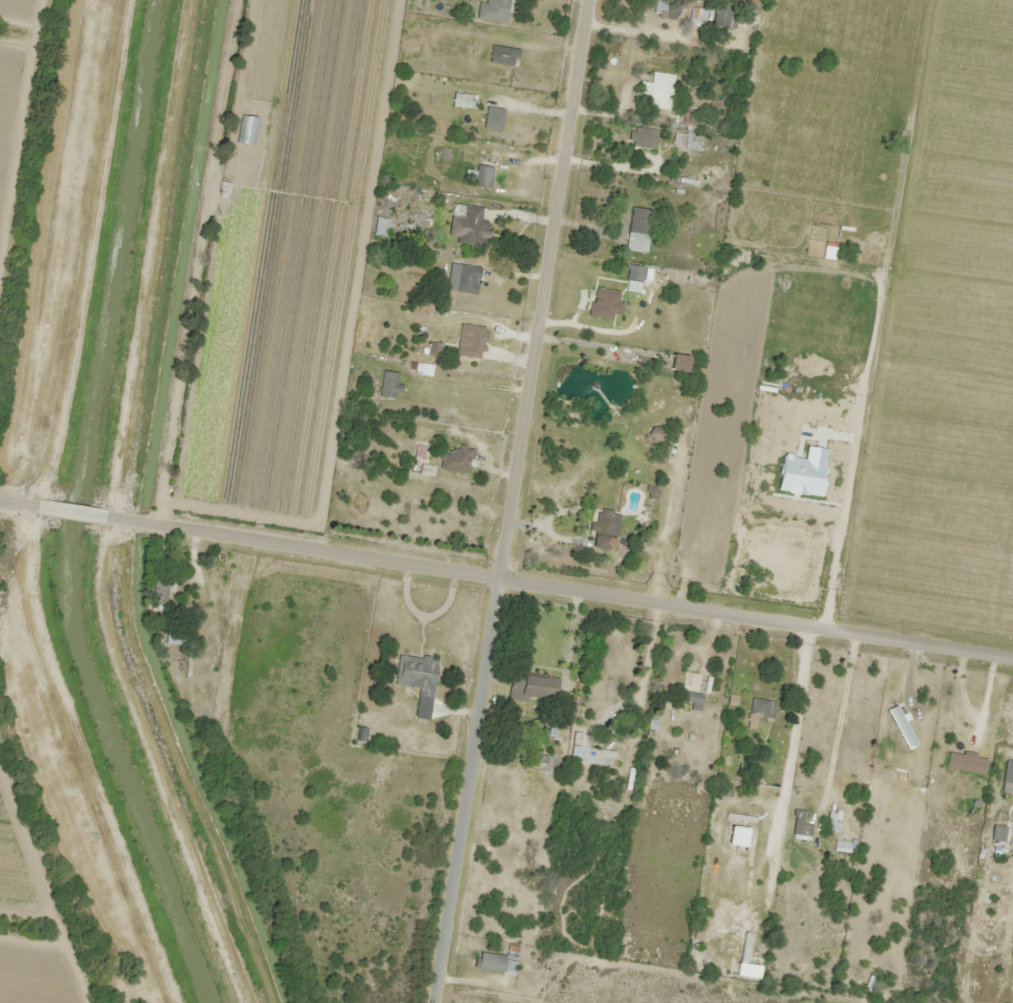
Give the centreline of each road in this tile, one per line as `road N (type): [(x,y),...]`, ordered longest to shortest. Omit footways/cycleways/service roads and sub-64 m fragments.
road 1 (residential): [(427,1002),(585,0)]
road 2 (residential): [(105,514),(1012,656)]

